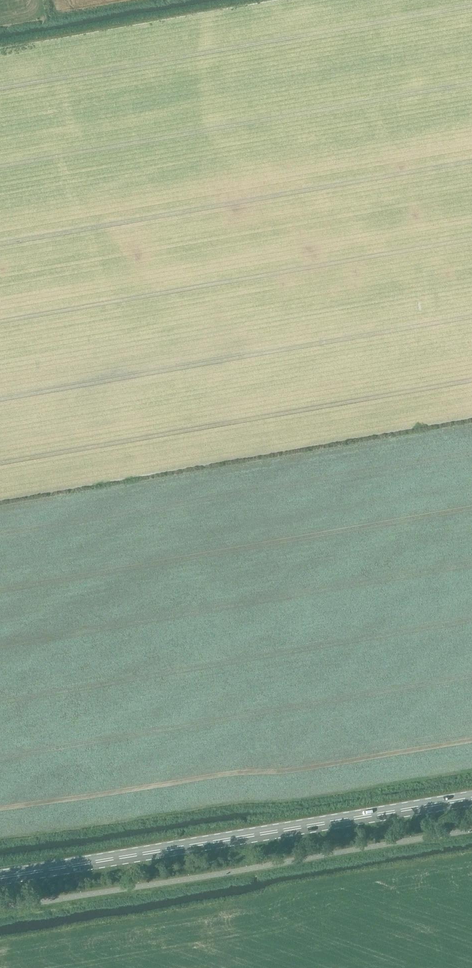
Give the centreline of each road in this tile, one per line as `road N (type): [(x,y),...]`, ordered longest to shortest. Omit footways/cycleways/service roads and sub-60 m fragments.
road 1 (tertiary): [(0,876),(471,798)]

